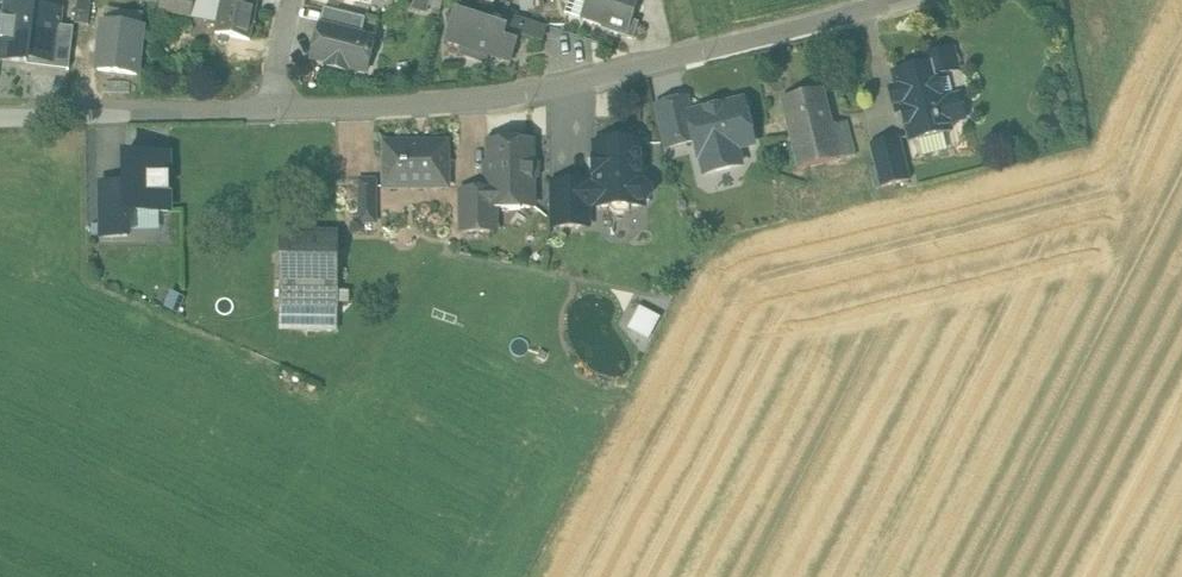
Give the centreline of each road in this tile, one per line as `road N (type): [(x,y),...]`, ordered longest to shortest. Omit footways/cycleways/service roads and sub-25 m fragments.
road 1 (unclassified): [(273,112),(556,97),(899,0)]
road 2 (unclassified): [(0,119),(273,112)]

